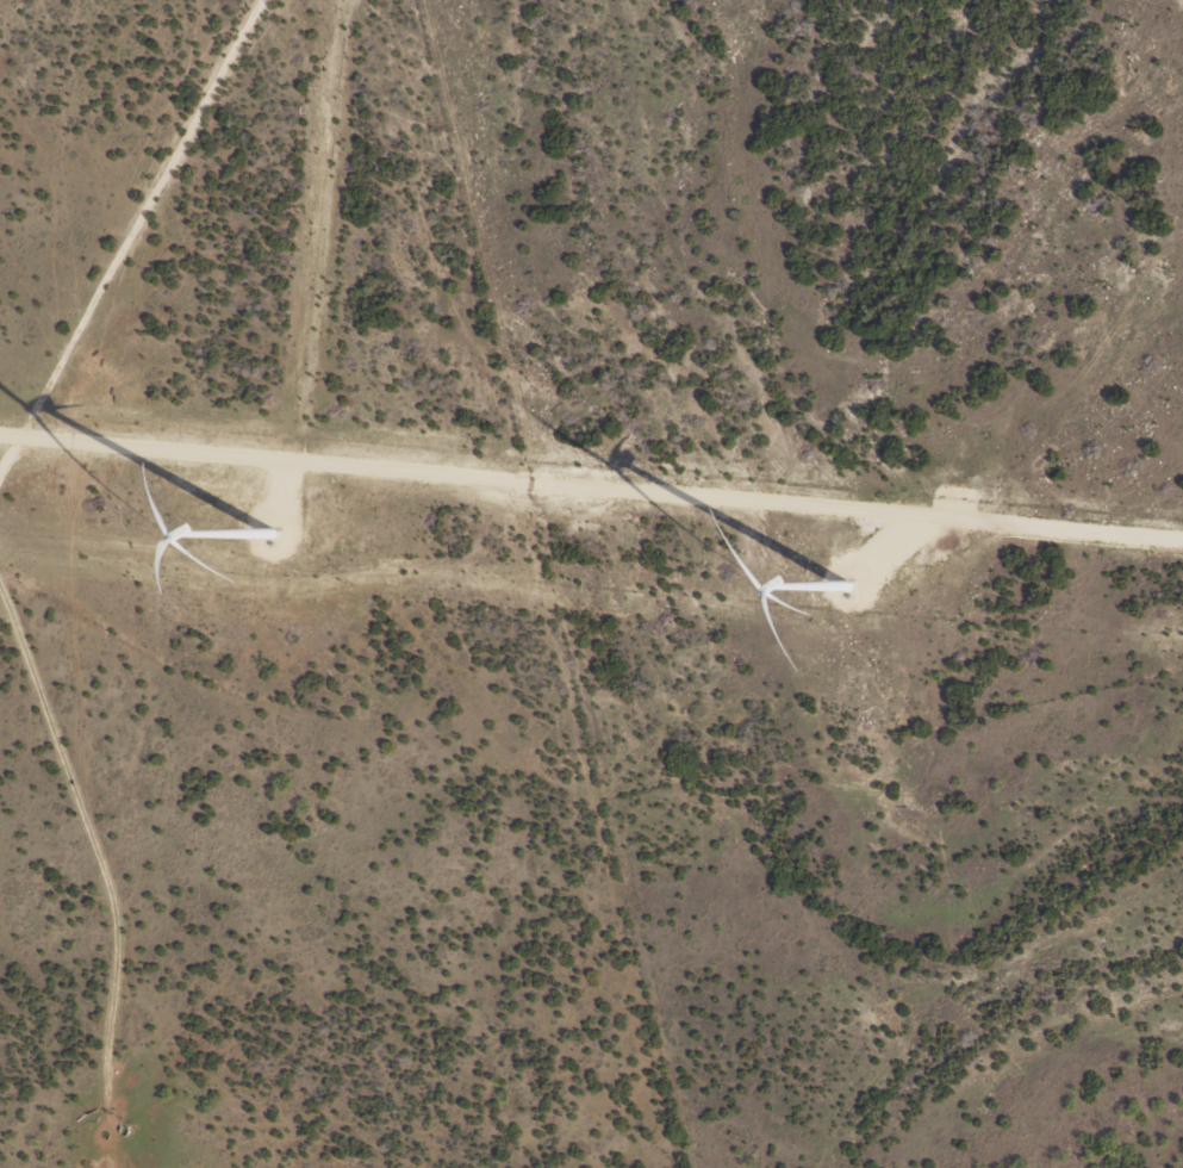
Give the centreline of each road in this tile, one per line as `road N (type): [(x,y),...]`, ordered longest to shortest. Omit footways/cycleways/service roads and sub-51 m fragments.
road 1 (residential): [(0,580),(267,178),(415,0)]

